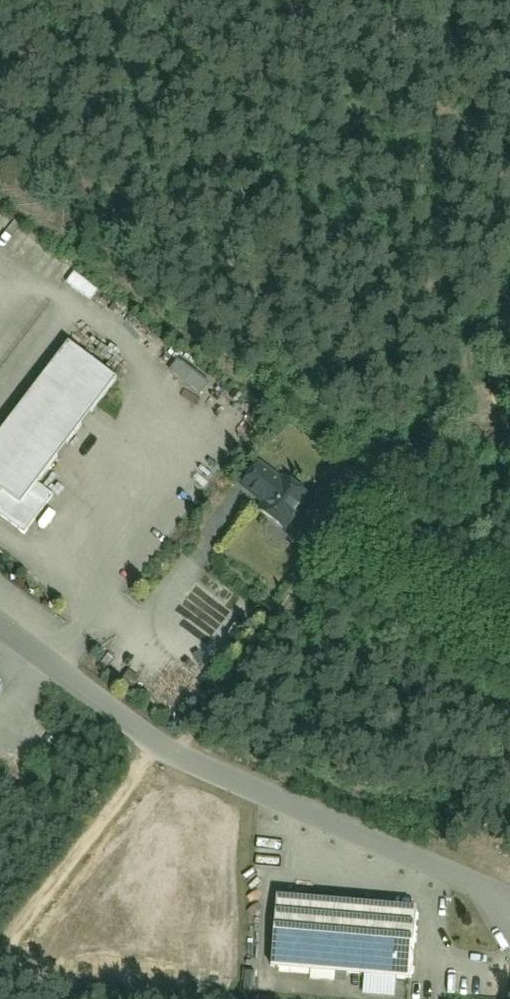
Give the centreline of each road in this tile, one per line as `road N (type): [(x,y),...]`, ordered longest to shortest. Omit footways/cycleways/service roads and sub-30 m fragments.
road 1 (unclassified): [(0,634),(156,750),(509,905)]

